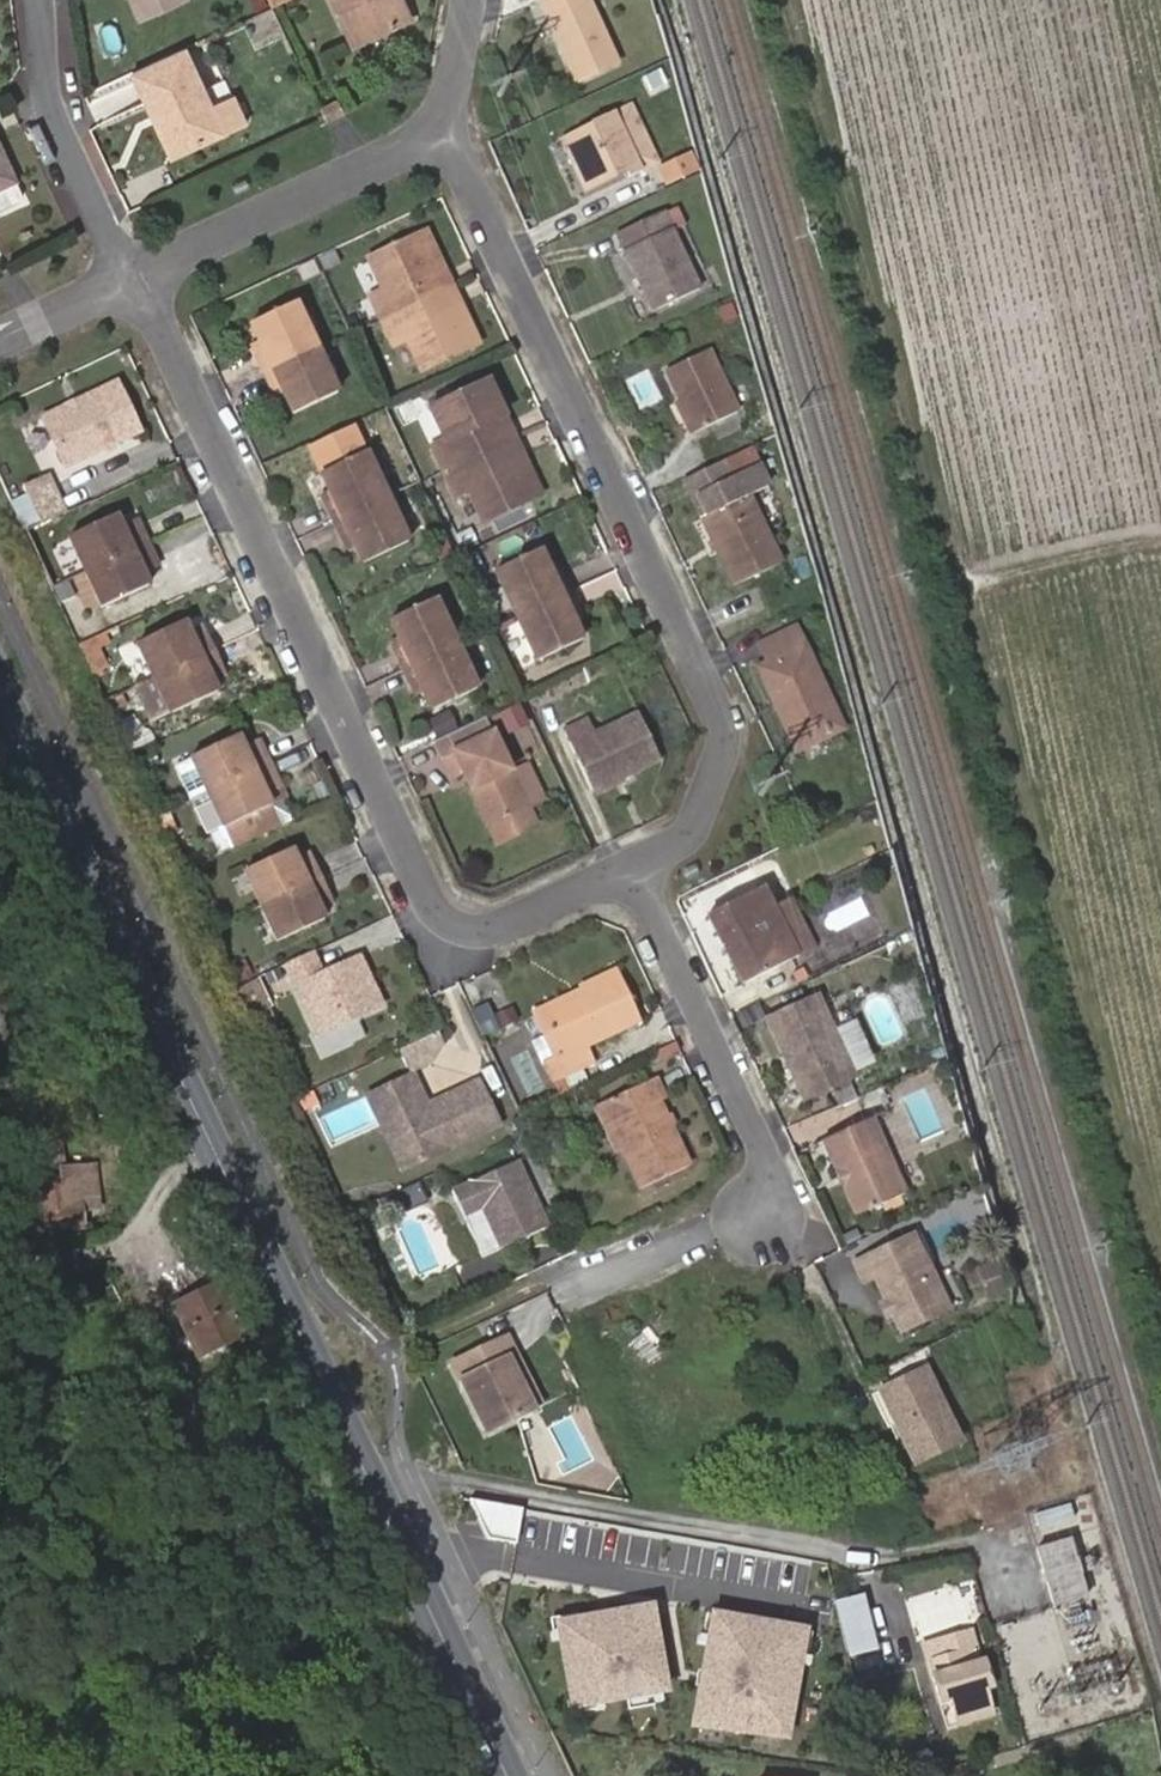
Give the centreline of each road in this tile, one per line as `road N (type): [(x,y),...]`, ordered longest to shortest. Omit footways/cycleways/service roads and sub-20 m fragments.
road 1 (secondary): [(505,1775),(0,691)]
road 2 (residential): [(128,282),(433,892),(461,931),(505,929),(649,864)]
road 3 (residential): [(649,864),(708,834),(741,727),(464,124)]
road 4 (residential): [(464,124),(128,282)]
road 5 (residential): [(649,864),(791,1185)]
road 6 (residential): [(38,0),(50,109),(128,282)]
road 7 (residential): [(791,1185),(557,1282)]
road 8 (residential): [(128,282),(0,342)]
road 9 (residential): [(464,124),(475,0)]

